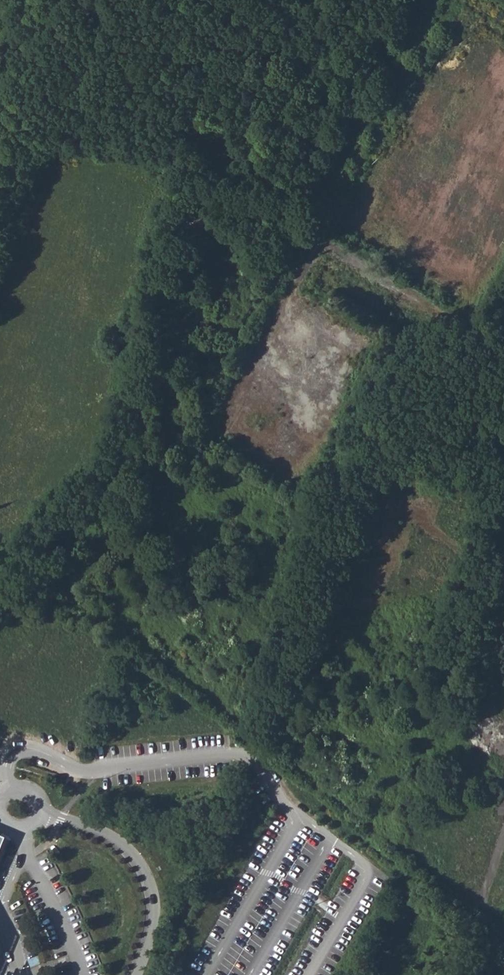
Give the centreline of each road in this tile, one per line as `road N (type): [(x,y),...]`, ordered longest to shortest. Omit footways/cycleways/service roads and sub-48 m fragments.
road 1 (residential): [(136,974),(153,897),(129,853),(94,831),(0,809)]

